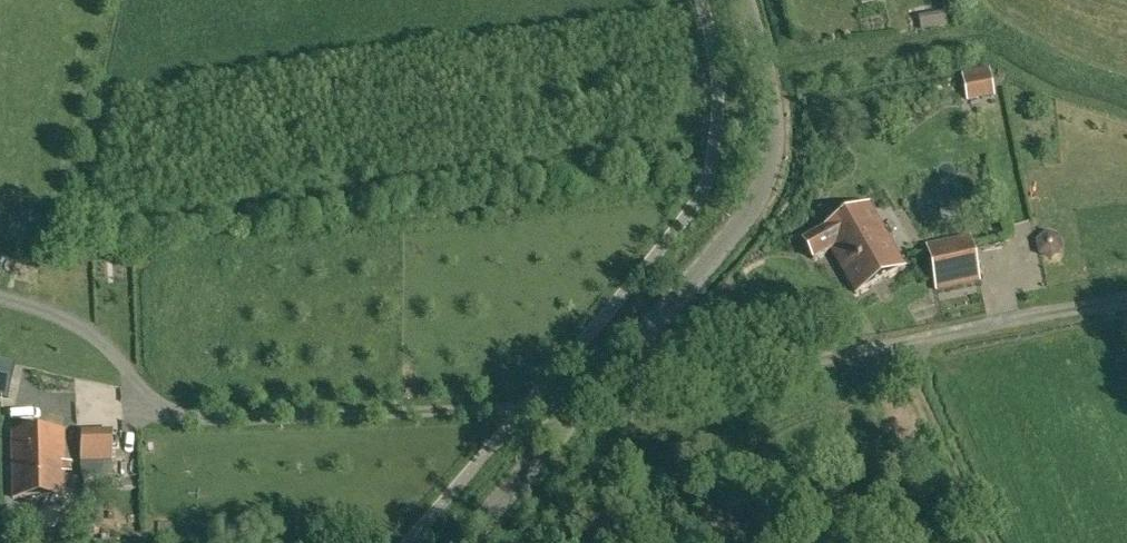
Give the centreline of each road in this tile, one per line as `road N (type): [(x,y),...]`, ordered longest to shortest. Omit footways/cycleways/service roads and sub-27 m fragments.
road 1 (tertiary): [(463,542),(732,231),(766,176),(771,120),(742,0)]
road 2 (track): [(584,402),(180,416),(144,401),(122,356),(93,326),(0,302)]
road 3 (track): [(584,402),(1126,303)]
road 4 (track): [(904,348),(983,542)]

